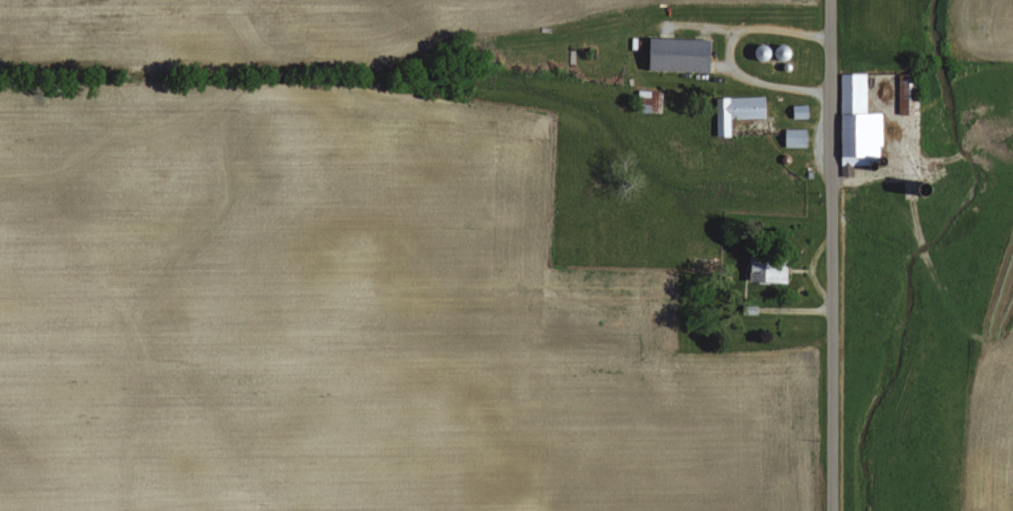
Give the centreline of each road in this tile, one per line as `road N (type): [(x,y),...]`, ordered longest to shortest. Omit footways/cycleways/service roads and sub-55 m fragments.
road 1 (residential): [(831,510),(829,0)]

